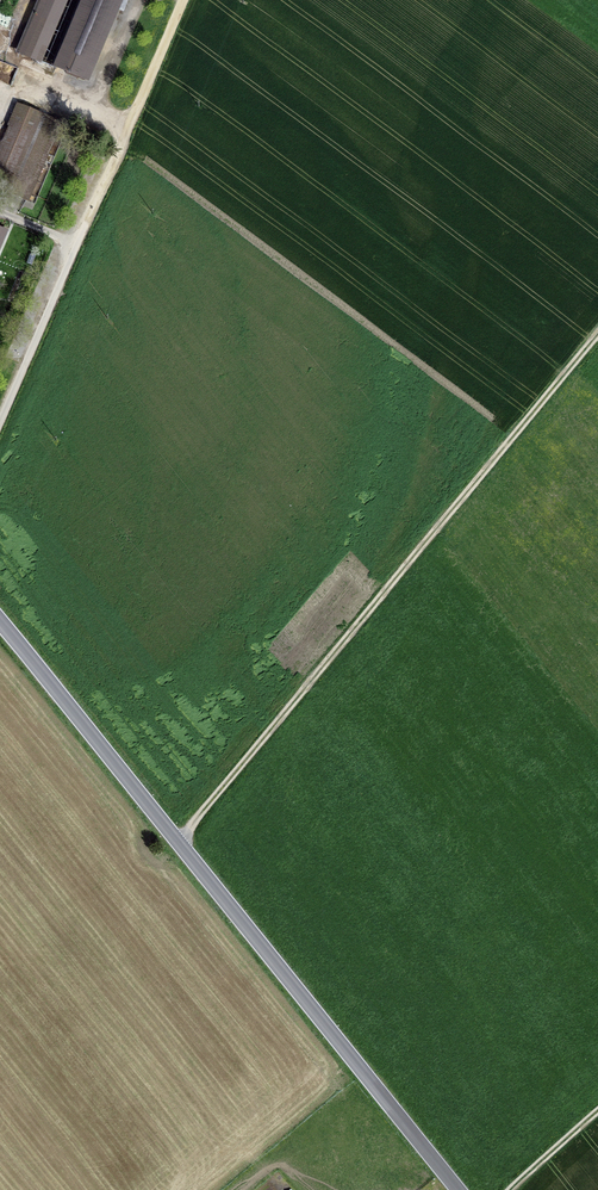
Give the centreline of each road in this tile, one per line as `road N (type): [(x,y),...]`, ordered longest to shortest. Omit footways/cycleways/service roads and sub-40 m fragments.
road 1 (secondary): [(0,621),(460,1189)]
road 2 (track): [(176,842),(597,332)]
road 3 (track): [(182,0),(0,418)]

